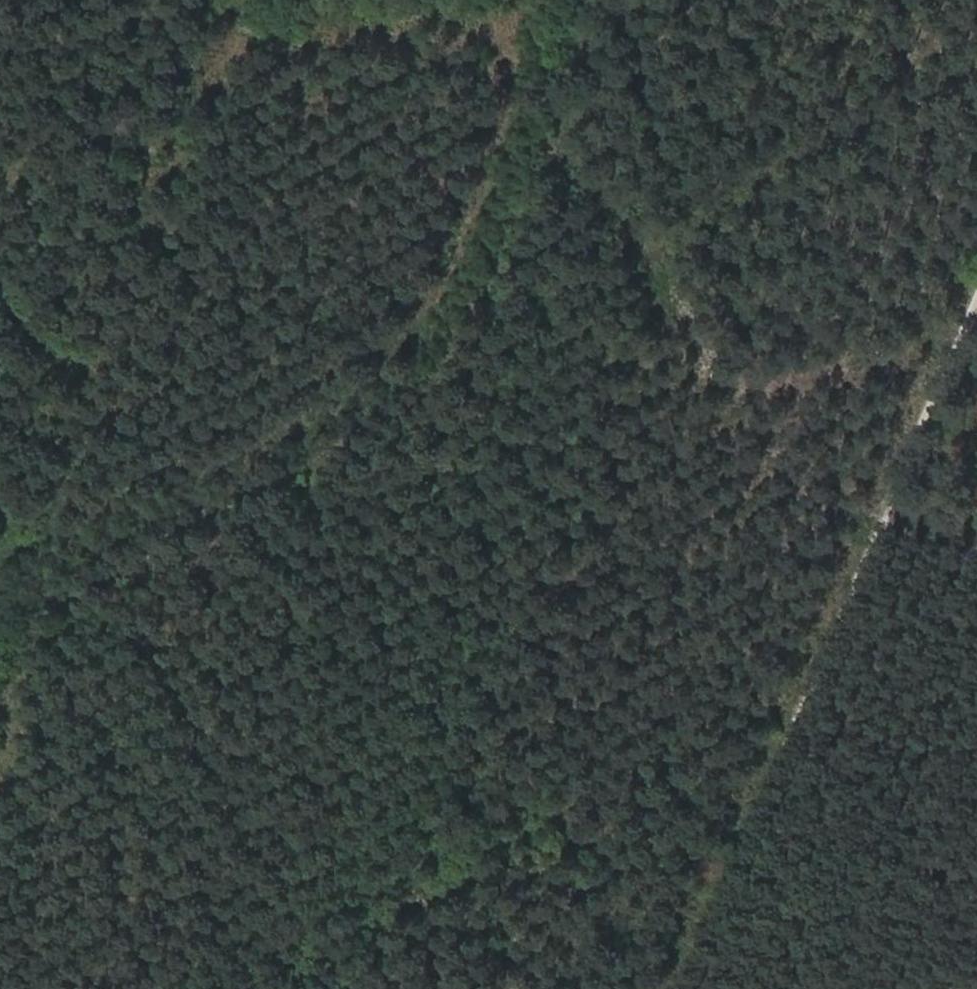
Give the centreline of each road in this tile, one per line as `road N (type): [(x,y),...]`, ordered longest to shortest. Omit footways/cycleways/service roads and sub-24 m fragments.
road 1 (track): [(976,303),(681,988)]

